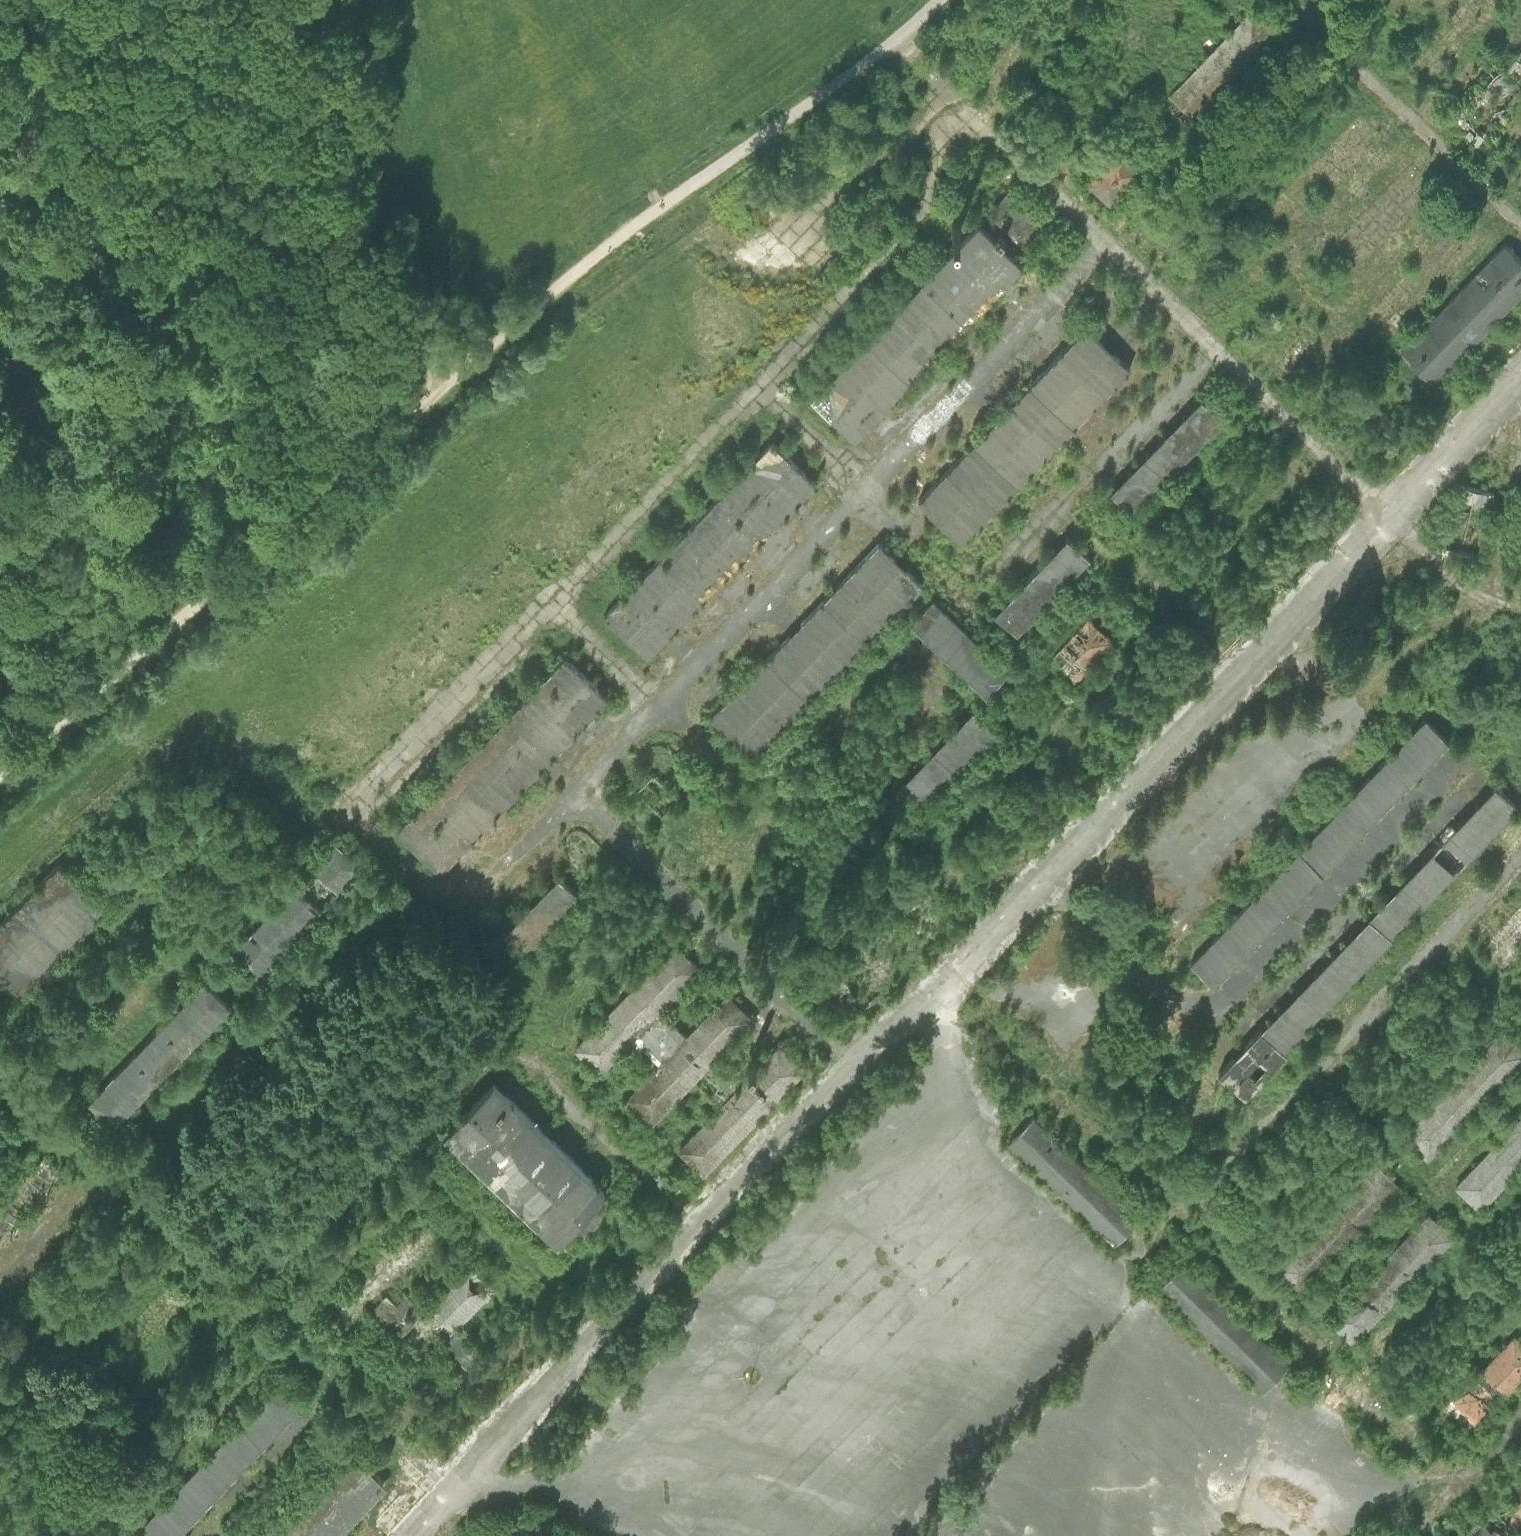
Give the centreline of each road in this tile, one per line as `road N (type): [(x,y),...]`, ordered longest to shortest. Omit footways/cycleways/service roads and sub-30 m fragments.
road 1 (track): [(1520,634),(972,113),(952,139),(929,215),(914,237),(358,812),(463,913),(869,488)]
road 2 (track): [(1520,384),(1247,675),(696,1226),(407,1535)]
road 3 (track): [(560,1472),(453,1494),(8,1069),(5,1045),(157,887),(125,850)]
road 4 (track): [(1520,864),(1187,1214),(1471,1488)]
road 5 (track): [(775,389),(984,600),(1227,354)]
road 6 (track): [(696,1226),(540,1069),(492,1063),(256,1307)]
road 7 (track): [(425,393),(0,773)]
road 8 (track): [(391,909),(0,1319)]
road 9 (track): [(425,393),(335,240),(307,0)]
road 10 (track): [(1187,1214),(939,988),(949,1045)]
road 11 (track): [(857,1062),(579,796)]
road 12 (track): [(869,488),(1112,238)]
road 13 (track): [(1520,224),(1291,0)]
road 14 (track): [(1069,512),(1247,675)]
road 15 (track): [(572,598),(666,701),(735,759)]
road 16 (track): [(1425,1535),(1520,1436)]

